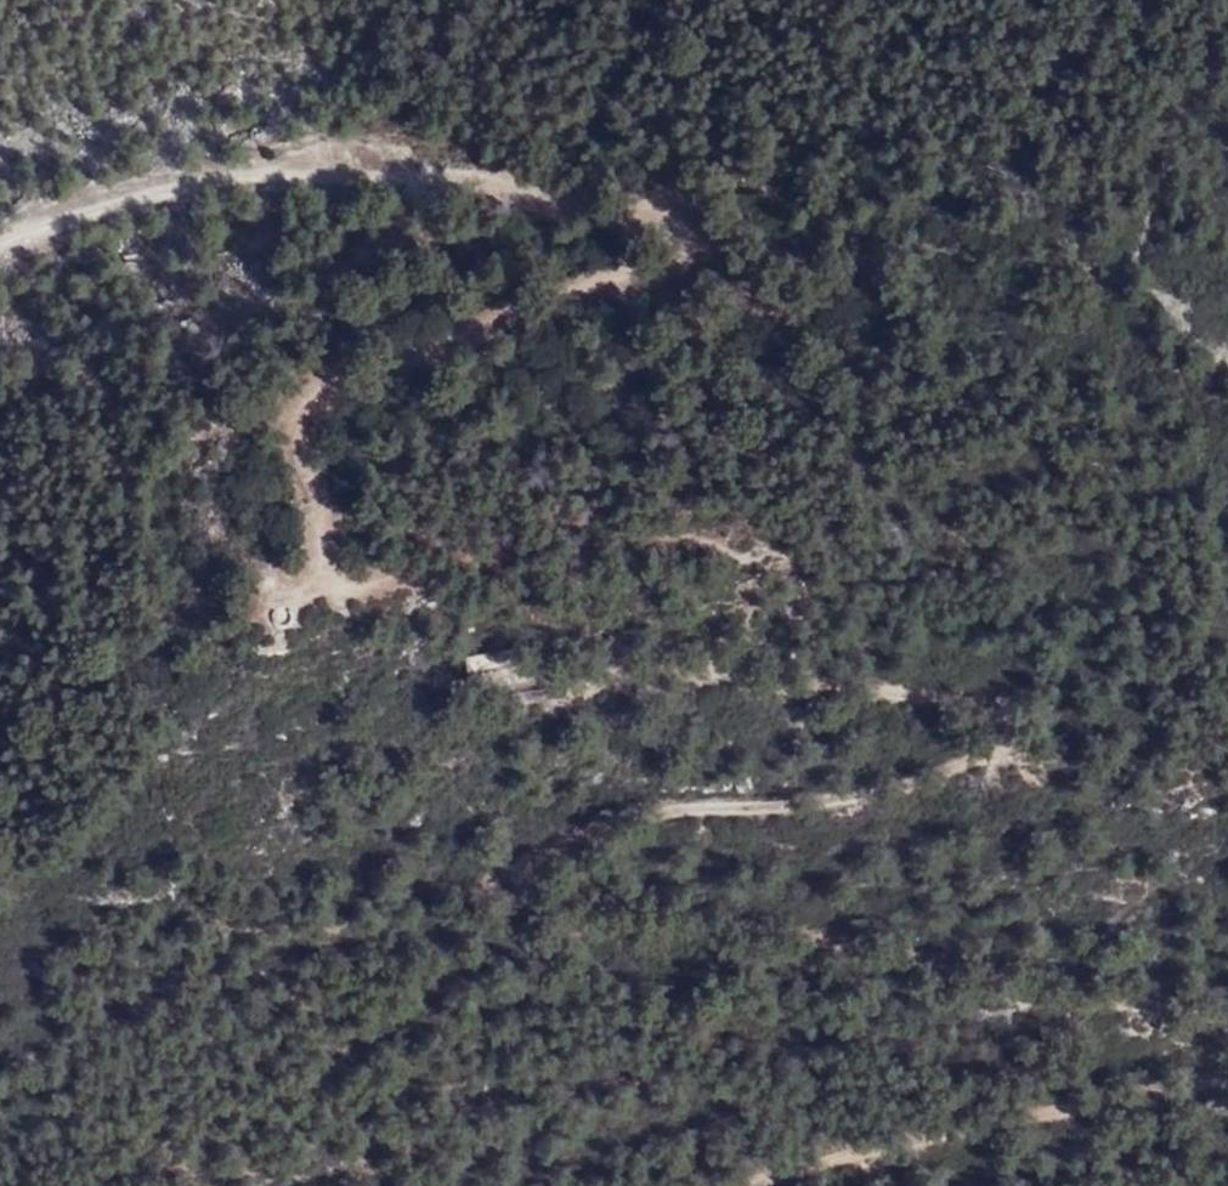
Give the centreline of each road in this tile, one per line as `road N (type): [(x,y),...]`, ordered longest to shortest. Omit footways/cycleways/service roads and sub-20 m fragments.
road 1 (track): [(586,665),(698,666),(999,704),(1066,723),(1061,739),(896,790),(716,810),(522,857),(528,881),(603,912),(812,941),(1227,1023)]
road 2 (track): [(0,254),(160,200),(361,161),(446,167),(558,214),(635,216),(663,239),(643,277),(348,393),(312,424),(310,461),(335,595),(297,632)]
road 3 (track): [(1227,1074),(1125,1101),(954,1126),(741,1185)]

